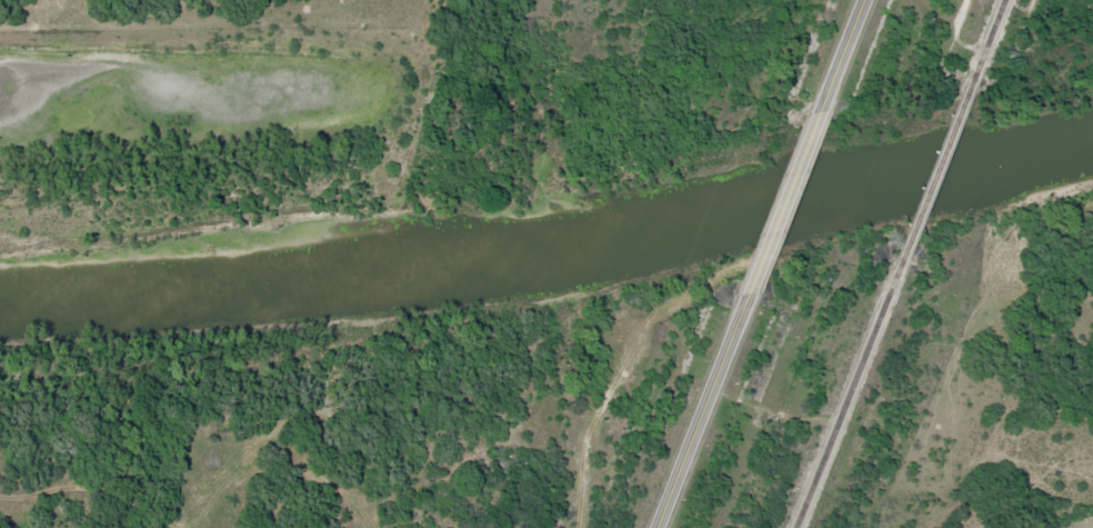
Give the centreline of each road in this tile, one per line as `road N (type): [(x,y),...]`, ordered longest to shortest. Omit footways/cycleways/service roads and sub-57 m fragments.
road 1 (track): [(0,39),(430,56),(392,196)]
road 2 (tertiary): [(662,527),(738,307)]
road 3 (tertiary): [(738,307),(819,112)]
road 4 (tertiary): [(819,112),(867,0)]

